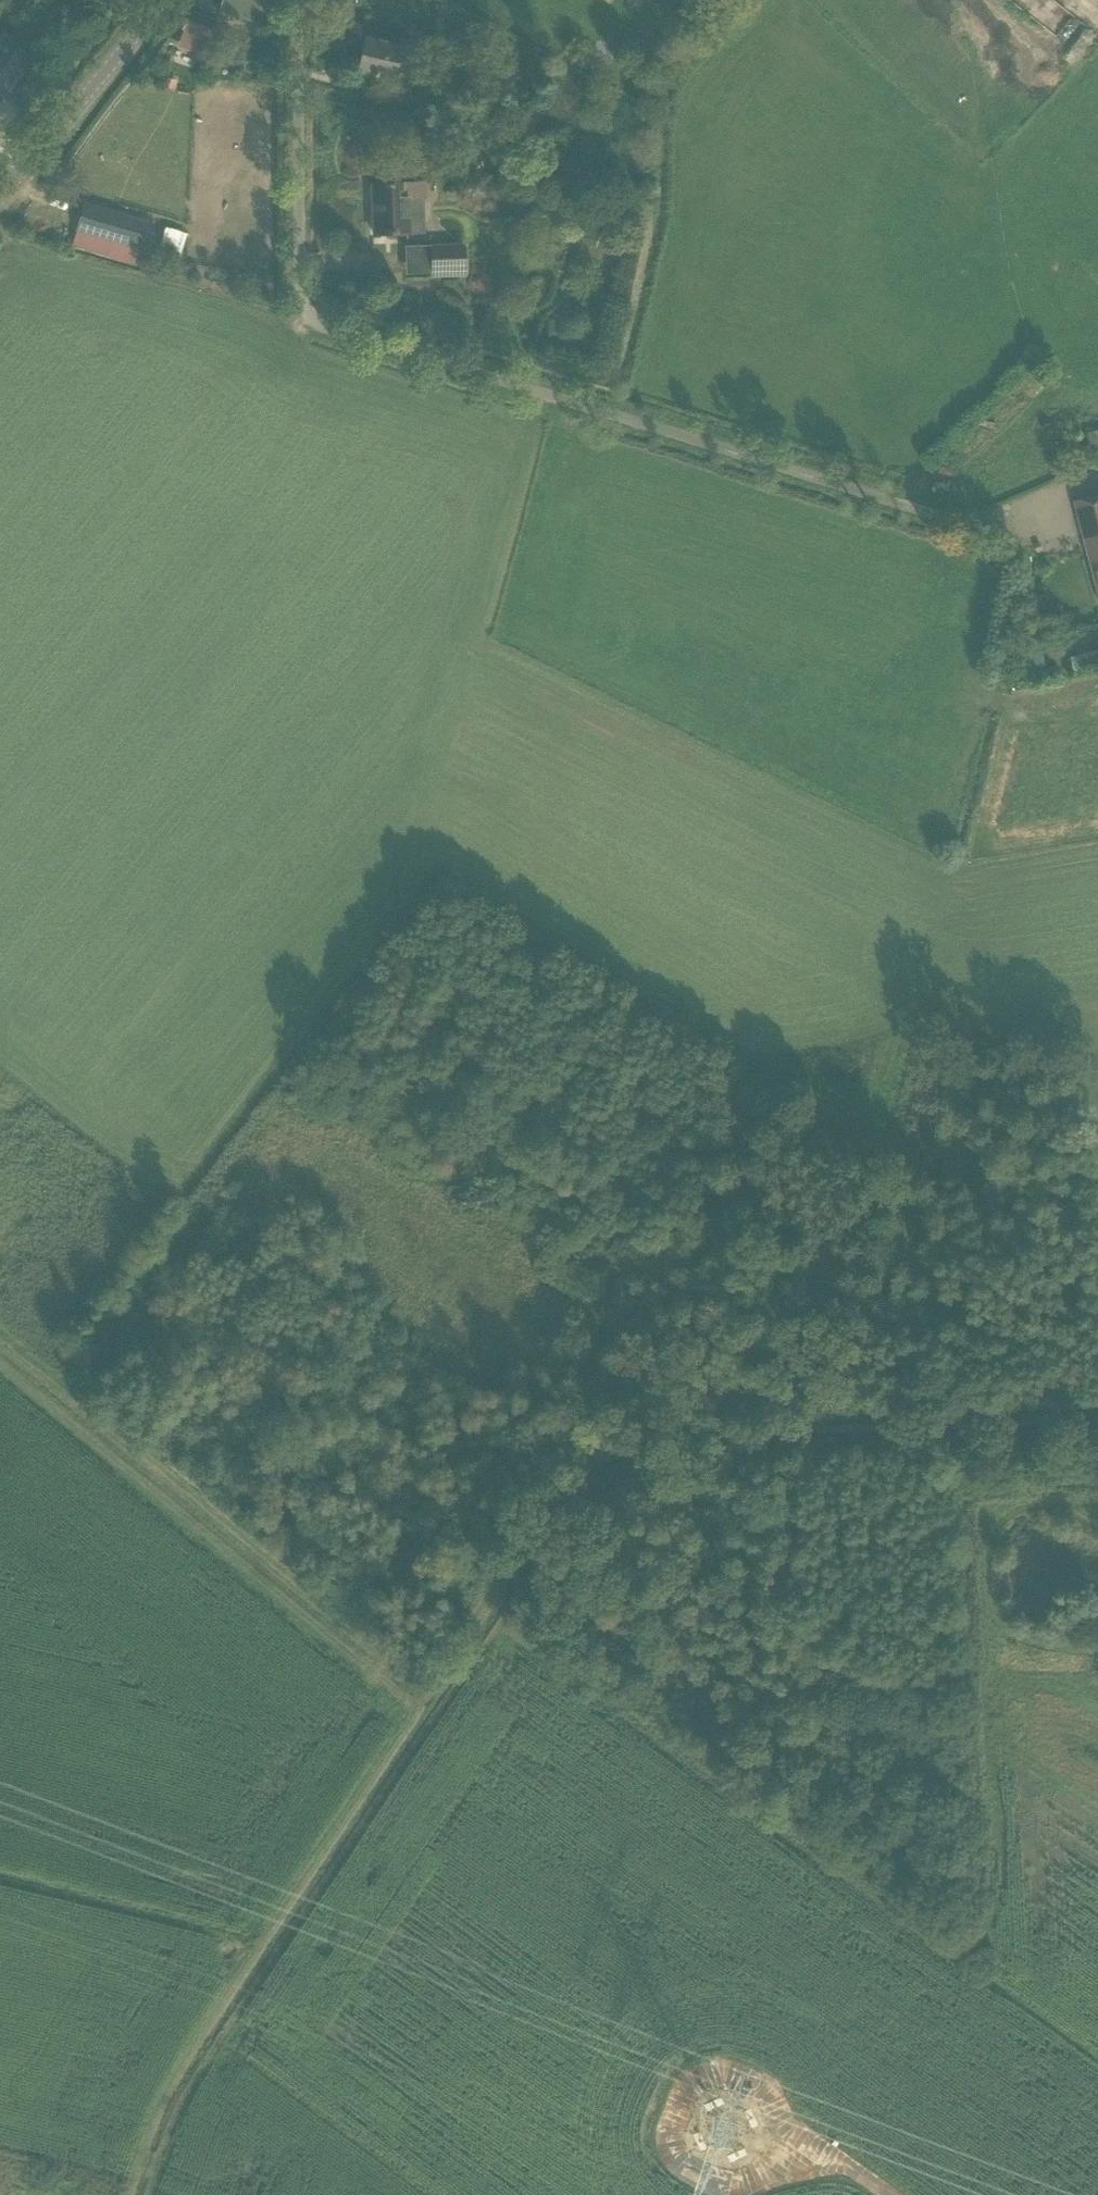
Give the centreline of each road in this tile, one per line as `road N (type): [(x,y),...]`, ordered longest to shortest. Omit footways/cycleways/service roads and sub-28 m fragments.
road 1 (unclassified): [(947,517),(317,324),(299,294),(301,0)]
road 2 (unclassified): [(0,200),(166,0)]

